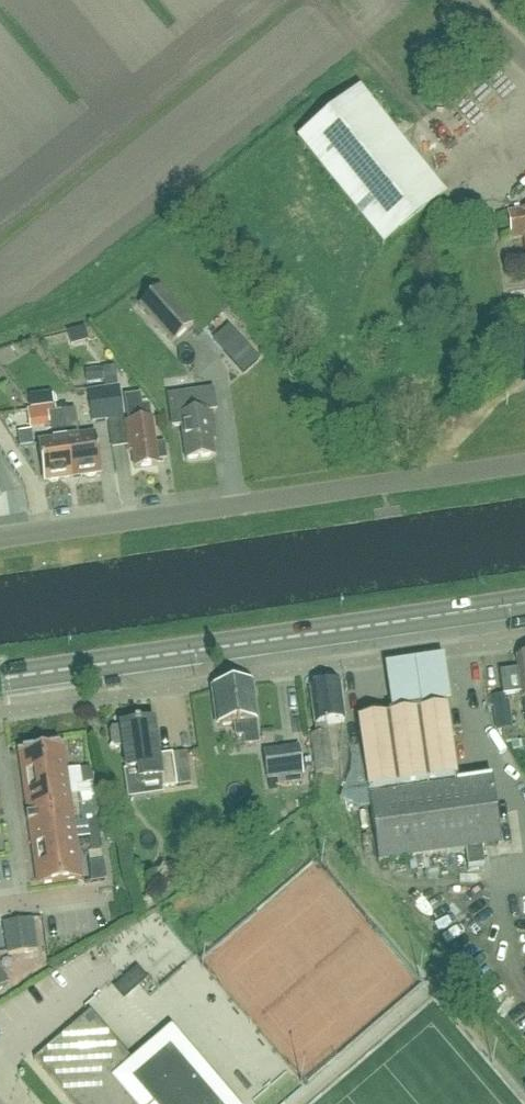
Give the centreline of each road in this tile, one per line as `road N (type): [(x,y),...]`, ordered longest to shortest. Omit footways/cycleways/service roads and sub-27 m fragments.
road 1 (primary): [(0,682),(524,605)]
road 2 (unclassified): [(0,542),(524,467)]

